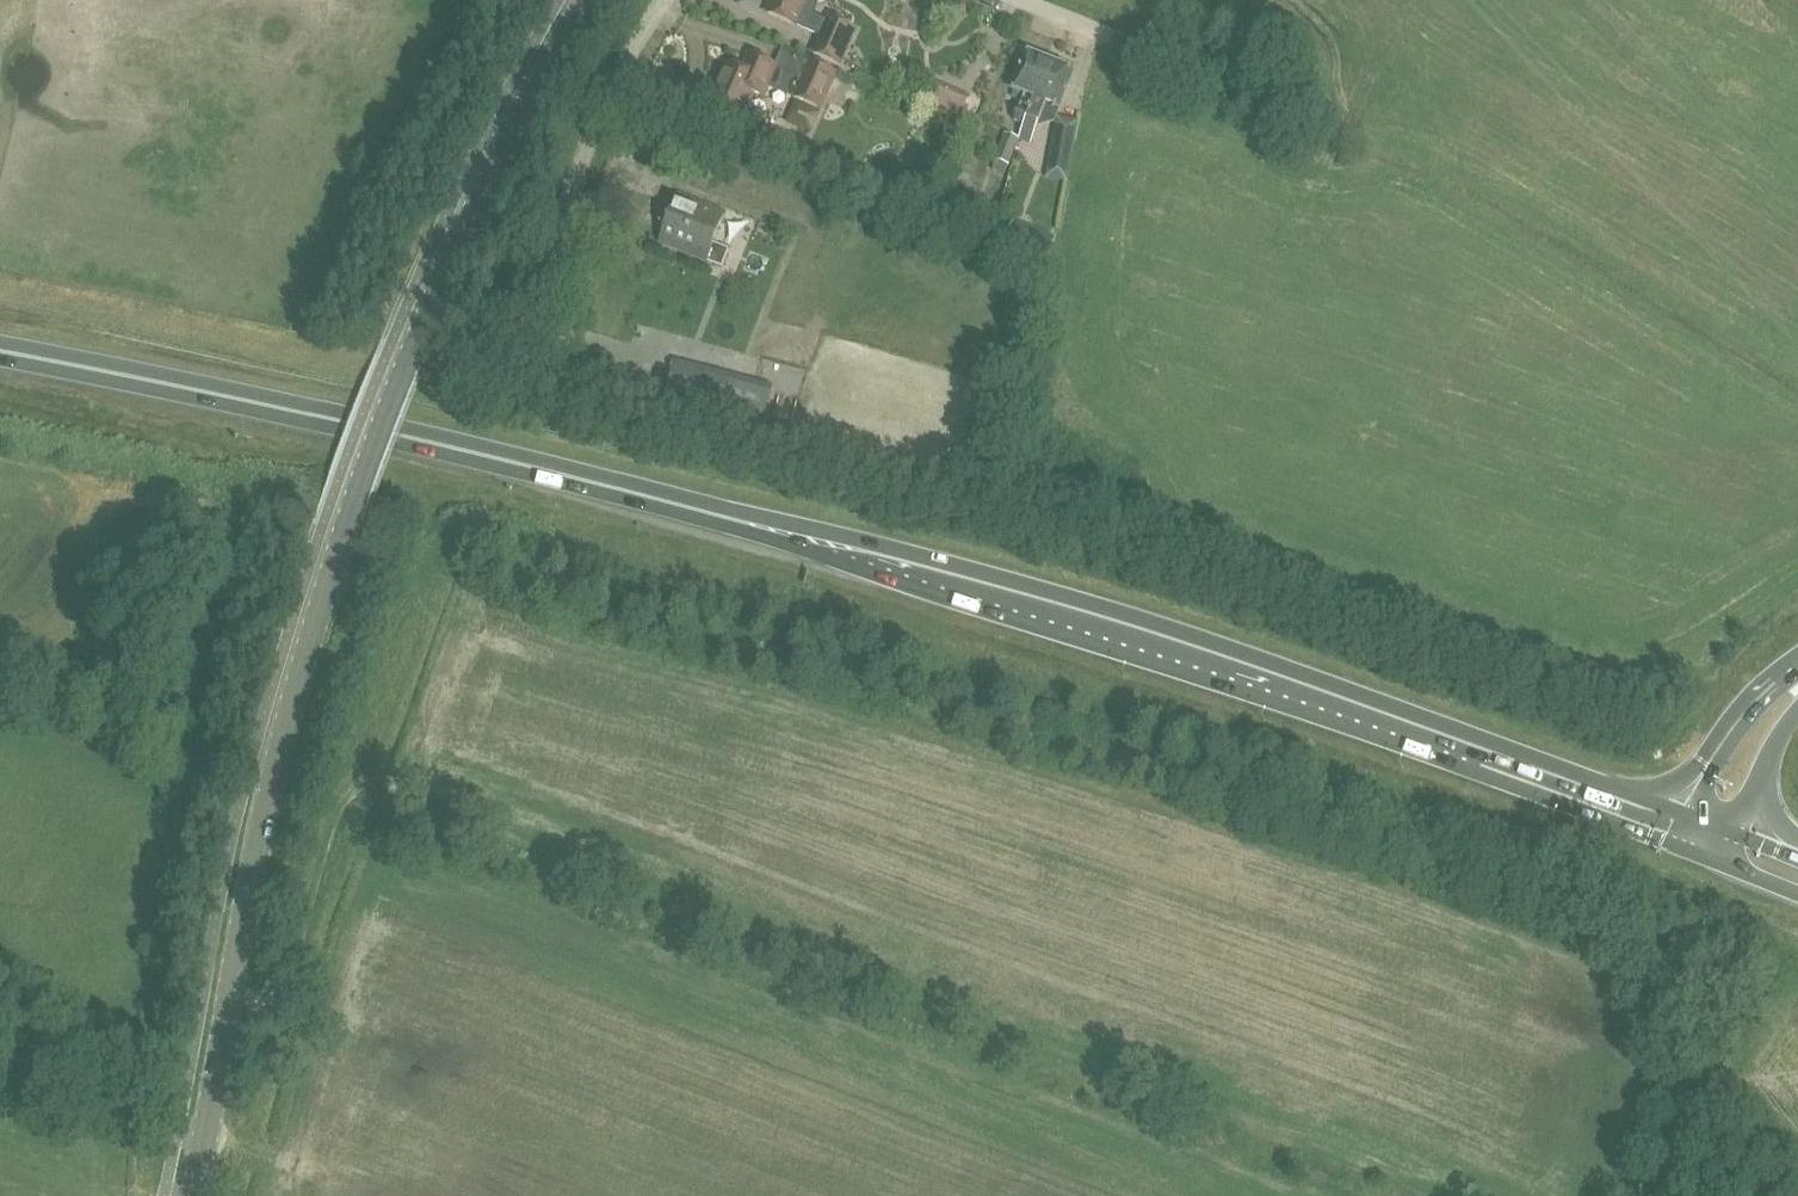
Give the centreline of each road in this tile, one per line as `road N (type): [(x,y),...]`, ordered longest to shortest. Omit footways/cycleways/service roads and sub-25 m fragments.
road 1 (trunk): [(0,351),(486,457),(841,548),(1200,659),(1689,833)]
road 2 (tertiary): [(199,1195),(248,870),(336,540),(415,327),(492,154),(589,0)]
road 3 (primary): [(1797,665),(1733,738),(1689,833)]
road 4 (residential): [(666,0),(622,66),(595,133)]
road 5 (residential): [(1008,0),(1145,54)]
road 6 (primary): [(1738,835),(1797,711)]
road 7 (trunk): [(1689,833),(1725,865),(1797,895)]

